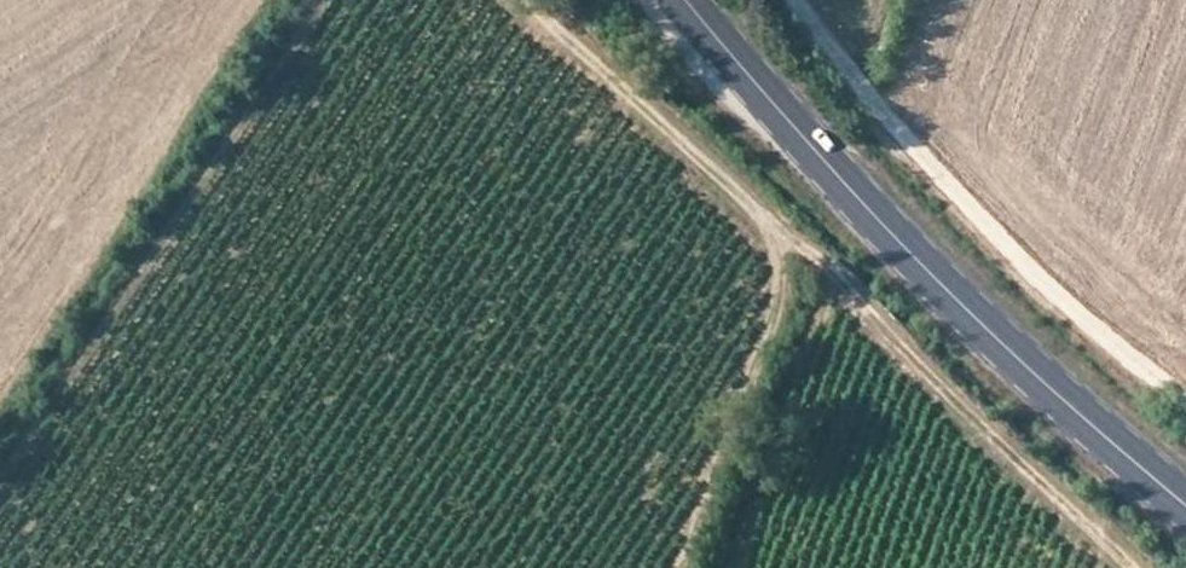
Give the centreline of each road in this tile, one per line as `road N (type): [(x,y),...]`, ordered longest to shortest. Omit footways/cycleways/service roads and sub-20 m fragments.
road 1 (track): [(528,0),(1130,567)]
road 2 (primary): [(1185,504),(1039,380),(892,234),(685,0)]
road 3 (track): [(0,388),(253,0)]

